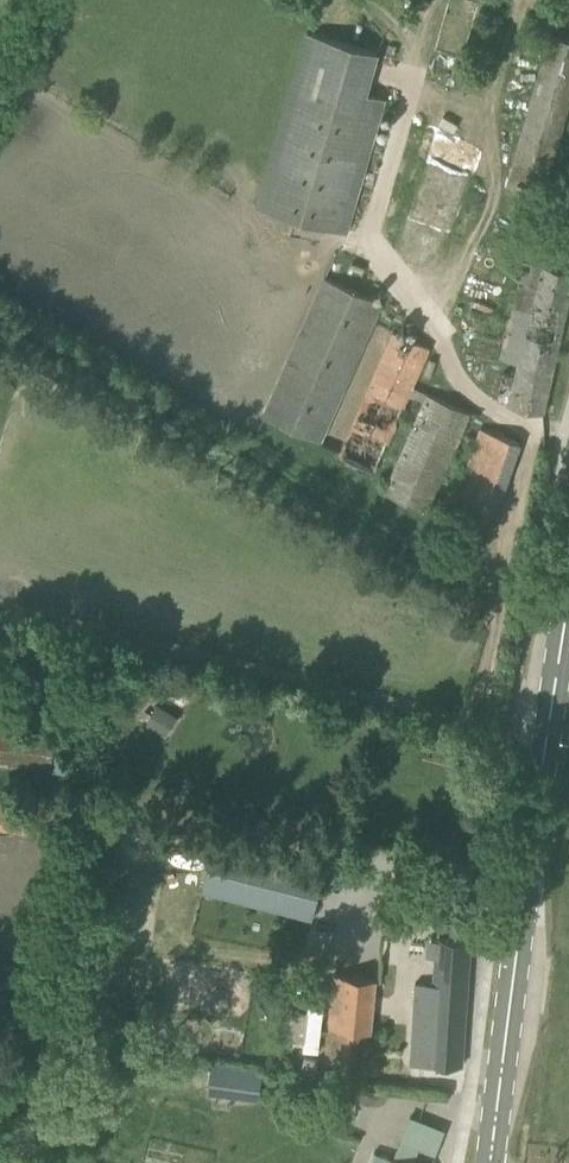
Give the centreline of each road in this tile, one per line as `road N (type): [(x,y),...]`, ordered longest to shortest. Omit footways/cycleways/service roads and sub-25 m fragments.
road 1 (secondary): [(491,1162),(568,607)]

